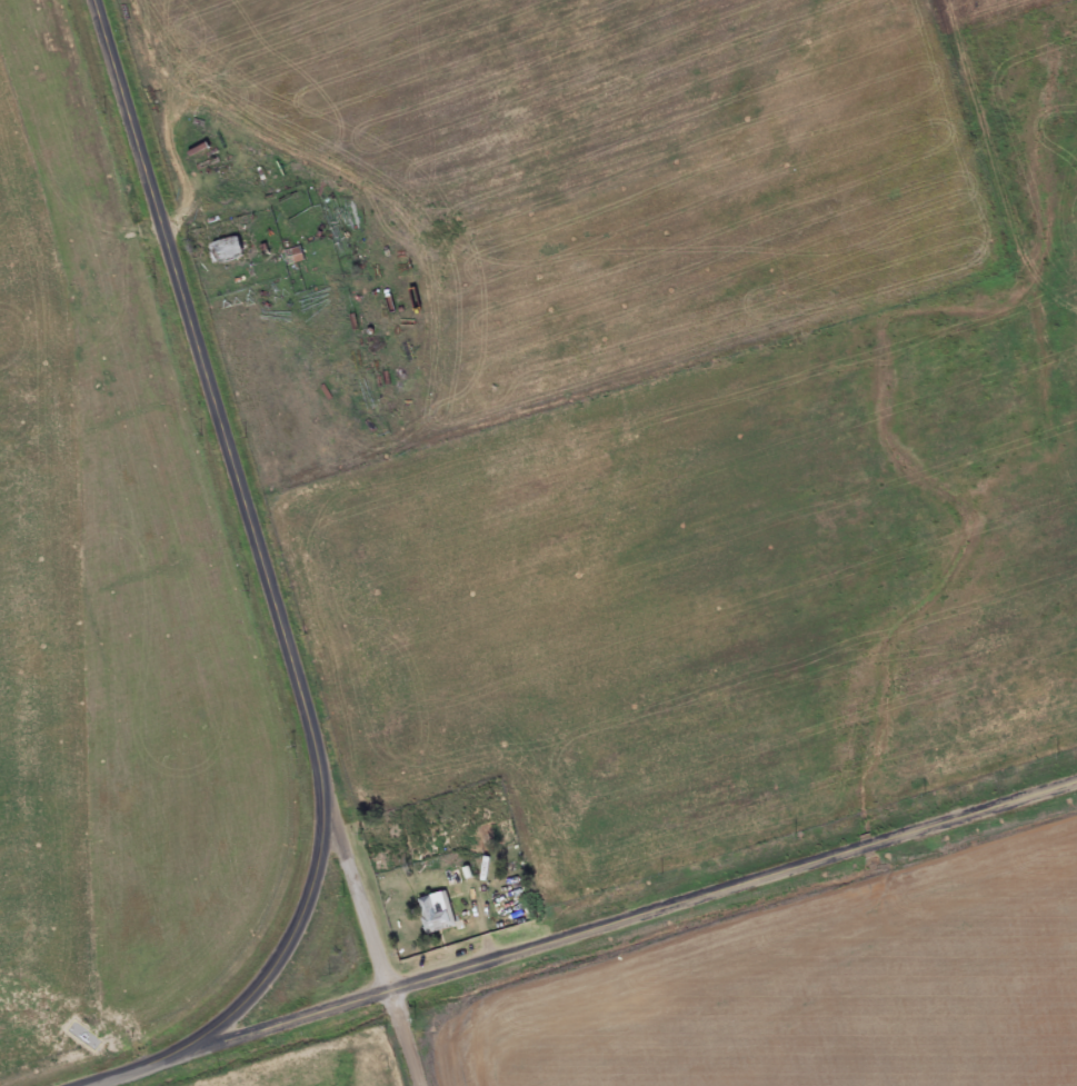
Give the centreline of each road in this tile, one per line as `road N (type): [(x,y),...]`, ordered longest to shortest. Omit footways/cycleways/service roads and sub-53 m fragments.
road 1 (secondary): [(92,1085),(166,1063),(215,1034),(261,990),(311,907),(328,830),(322,740),(104,0)]
road 2 (tertiary): [(166,1063),(1076,789)]
road 3 (residential): [(426,1085),(322,740)]

